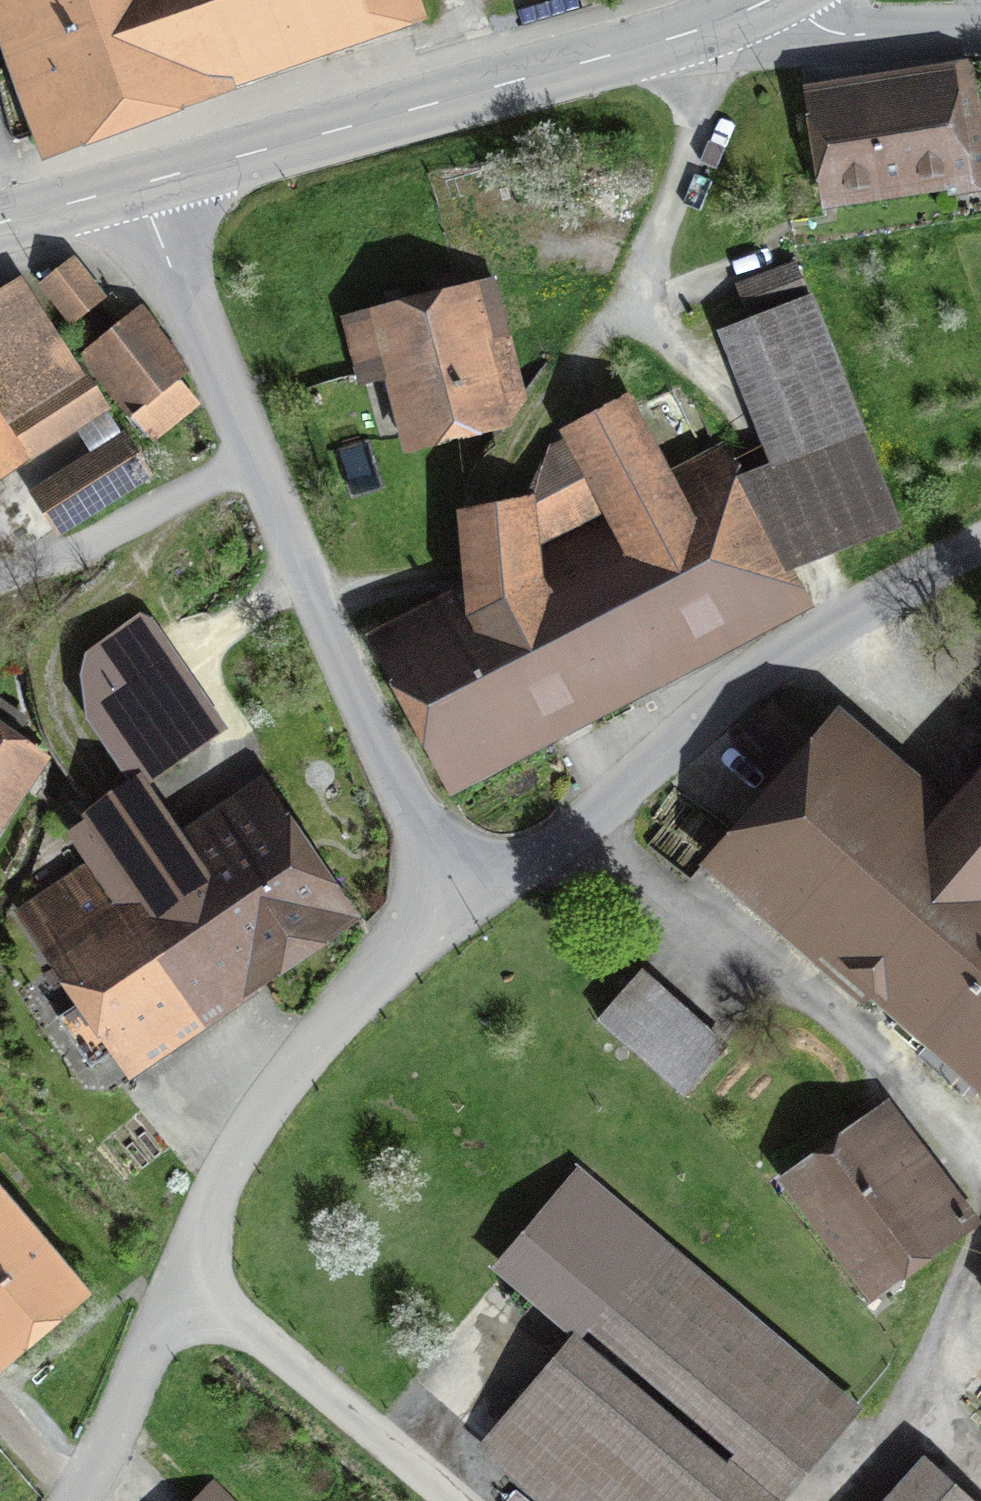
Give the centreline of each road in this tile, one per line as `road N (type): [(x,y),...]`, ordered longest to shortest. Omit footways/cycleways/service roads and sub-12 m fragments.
road 1 (unclassified): [(138,184),(459,910)]
road 2 (tertiary): [(771,0),(685,36),(138,184)]
road 3 (residential): [(459,910),(584,823),(739,687),(924,567),(980,541)]
road 4 (residential): [(459,910),(380,970),(295,1068),(220,1182),(181,1269)]
road 5 (unclassified): [(181,1269),(455,1500)]
road 6 (residential): [(181,1269),(104,1445),(68,1500)]
road 7 (unclassified): [(980,31),(842,34),(786,0)]
road 8 (tertiary): [(138,184),(0,223)]

